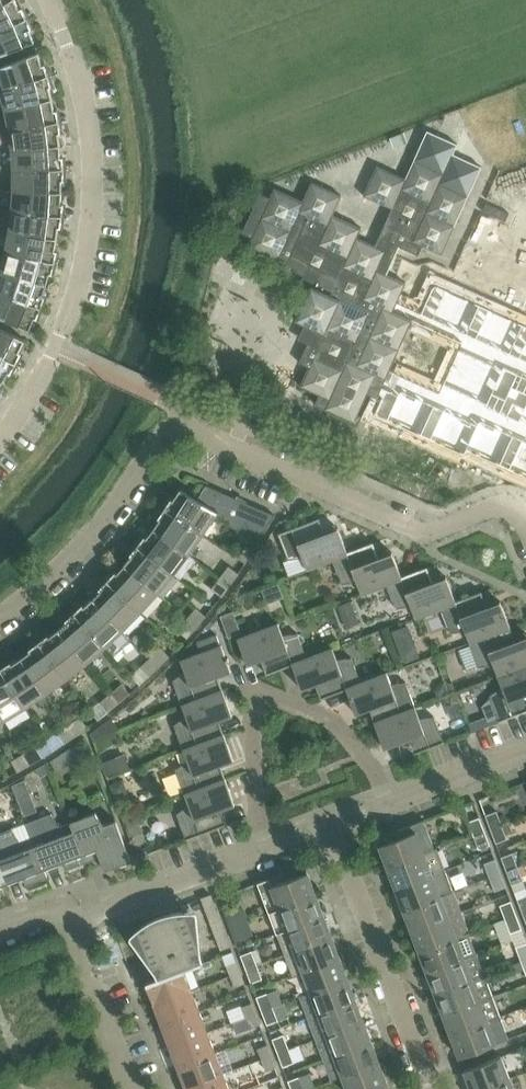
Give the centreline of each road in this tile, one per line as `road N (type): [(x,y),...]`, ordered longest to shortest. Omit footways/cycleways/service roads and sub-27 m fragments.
road 1 (residential): [(0,619),(113,511),(165,432),(178,425),(419,528),(493,507),(515,511),(525,523)]
road 2 (residential): [(0,439),(25,407),(75,304),(93,215),(91,124),(52,0)]
road 3 (residential): [(262,851),(256,692),(286,694),(339,728),(399,800)]
road 4 (residential): [(430,1088),(330,826)]
road 5 (residential): [(72,923),(262,851)]
road 6 (residential): [(135,1088),(72,923)]
road 7 (residential): [(399,800),(525,754)]

